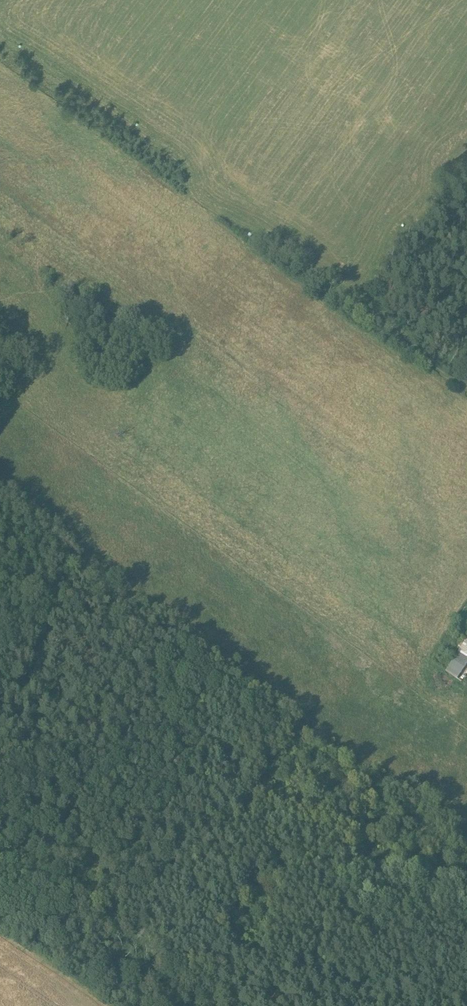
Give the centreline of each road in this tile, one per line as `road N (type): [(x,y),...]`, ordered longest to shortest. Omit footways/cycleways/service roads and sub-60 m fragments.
road 1 (track): [(466,398),(0,61)]

